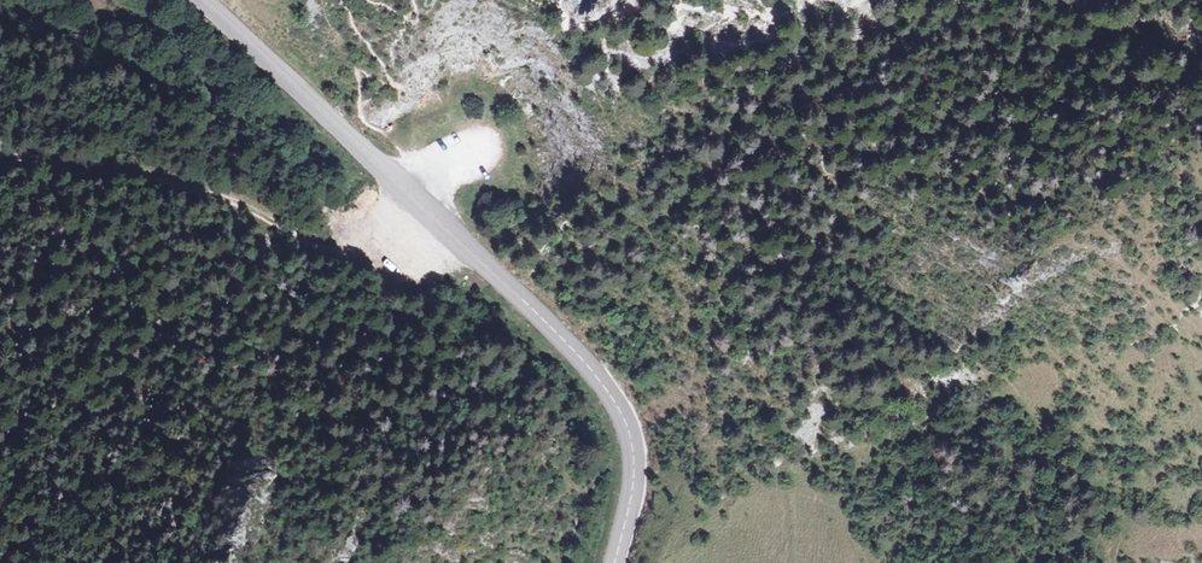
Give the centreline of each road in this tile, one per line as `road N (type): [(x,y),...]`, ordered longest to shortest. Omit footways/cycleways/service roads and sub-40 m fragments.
road 1 (tertiary): [(203,0),(579,352),(614,396),(638,458),(616,562)]
road 2 (track): [(0,158),(145,168),(242,200),(295,232)]

